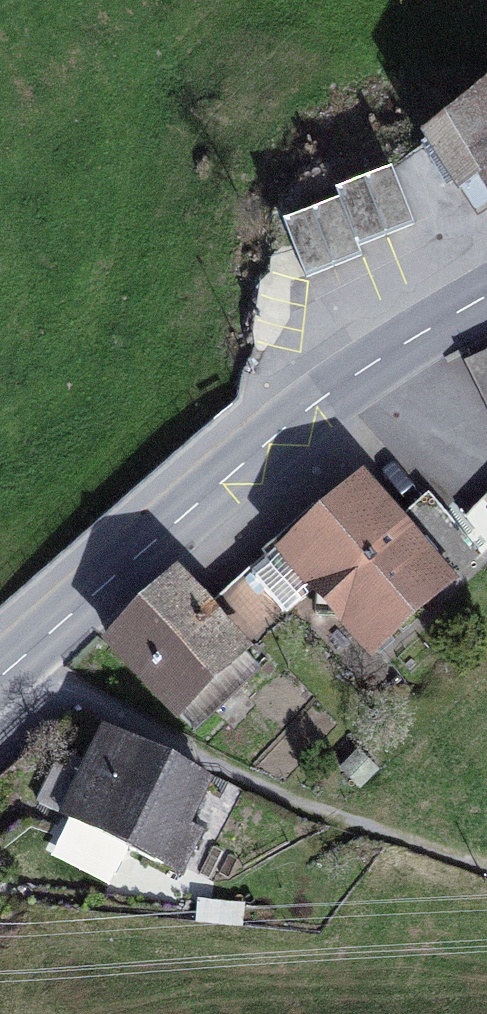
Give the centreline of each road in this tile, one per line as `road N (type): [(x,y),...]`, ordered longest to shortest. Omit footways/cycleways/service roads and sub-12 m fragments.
road 1 (primary): [(486,294),(294,419),(0,676)]

